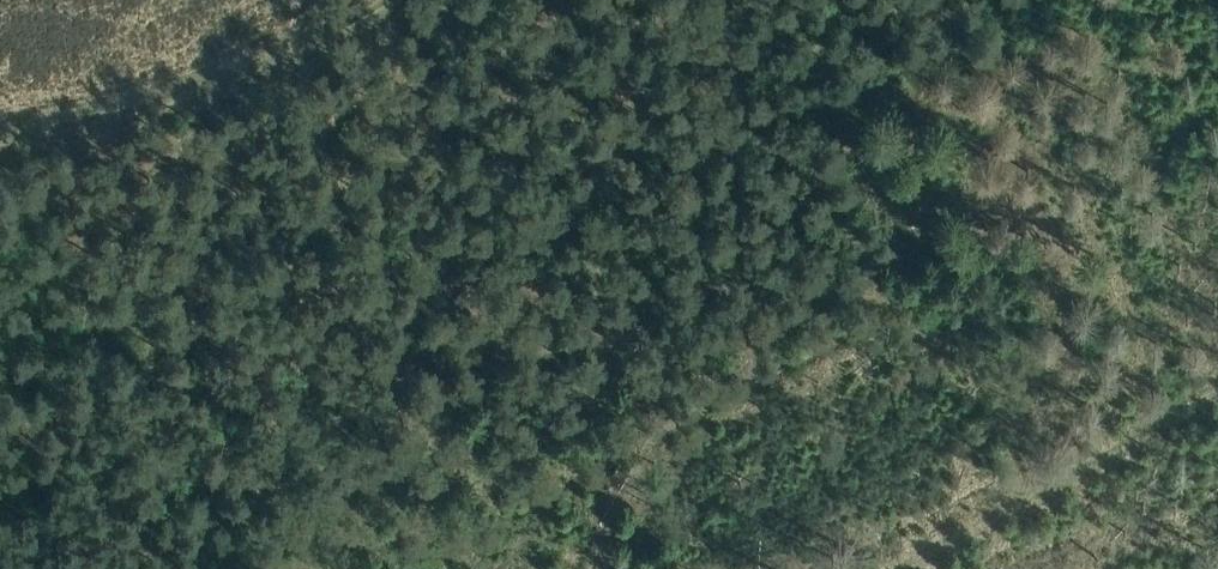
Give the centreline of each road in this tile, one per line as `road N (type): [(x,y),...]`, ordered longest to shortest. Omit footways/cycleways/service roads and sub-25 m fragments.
road 1 (track): [(386,0),(272,61),(0,133)]
road 2 (track): [(1217,399),(898,568)]

